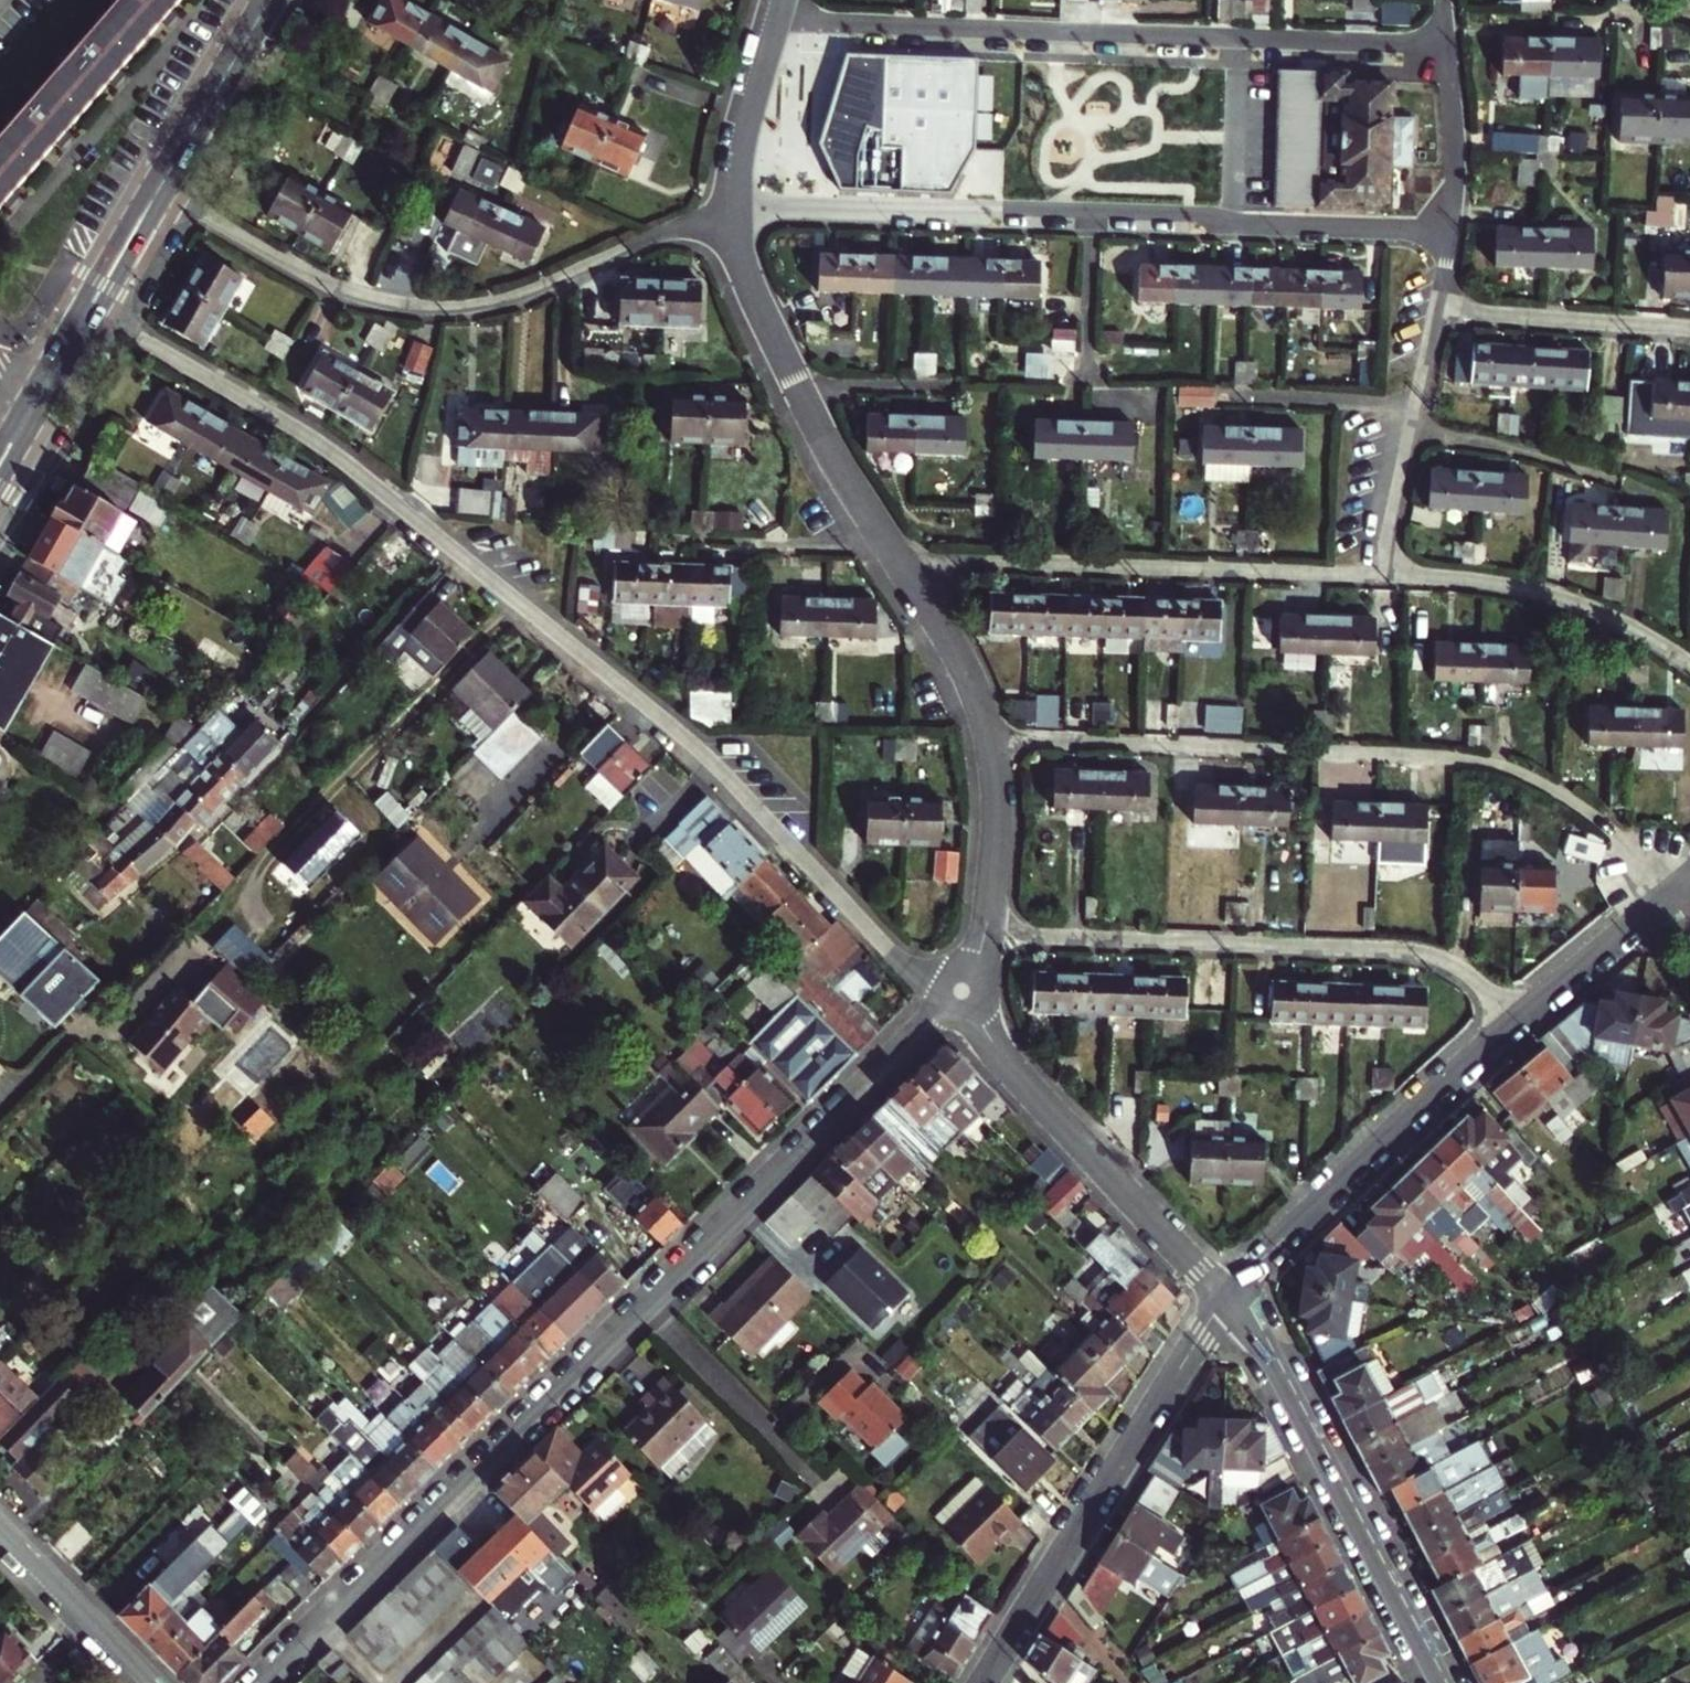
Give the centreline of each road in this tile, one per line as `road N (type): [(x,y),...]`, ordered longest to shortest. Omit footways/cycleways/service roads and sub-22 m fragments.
road 1 (residential): [(105,313),(357,473),(707,758),(887,949),(958,993)]
road 2 (residential): [(958,993),(261,1682)]
road 3 (residential): [(988,738),(1486,763),(1549,788),(1599,821),(1671,892)]
road 4 (residential): [(732,212),(1451,234)]
road 5 (residential): [(1448,41),(773,20)]
road 6 (residential): [(732,212),(519,296),(432,310),(332,289),(172,196)]
road 7 (residential): [(1514,1022),(1462,971),(1425,953),(985,934)]
road 8 (residential): [(899,560),(1377,575)]
road 9 (residential): [(983,1682),(1225,1299)]
road 10 (residential): [(1225,1299),(1279,1370),(1442,1682)]
road 11 (residential): [(958,993),(1001,1055),(1225,1299)]
road 12 (residential): [(1514,1022),(1225,1299)]
road 13 (residential): [(732,212),(749,283),(795,386),(899,560)]
road 14 (residential): [(1377,575),(1555,596),(1614,618),(1689,664)]
road 15 (residential): [(1435,310),(1689,327)]
road 16 (primary): [(172,196),(284,0)]
road 17 (residential): [(0,1528),(154,1682)]
road 18 (residential): [(1619,481),(1522,450),(1408,431)]
road 19 (primary): [(253,0),(147,183)]
road 20 (residential): [(1671,892),(1514,1022)]
road 21 (residential): [(899,560),(961,662),(988,738)]
road 22 (residential): [(773,20),(736,145),(732,212)]
road 23 (residential): [(988,738),(997,824),(985,934)]
road 24 (residential): [(1448,41),(1456,156),(1451,234)]
road 25 (residential): [(1408,431),(1377,575)]
road 26 (primary): [(105,313),(172,196)]
road 27 (primary): [(147,183),(80,297)]
road 28 (residential): [(1435,310),(1408,431)]

